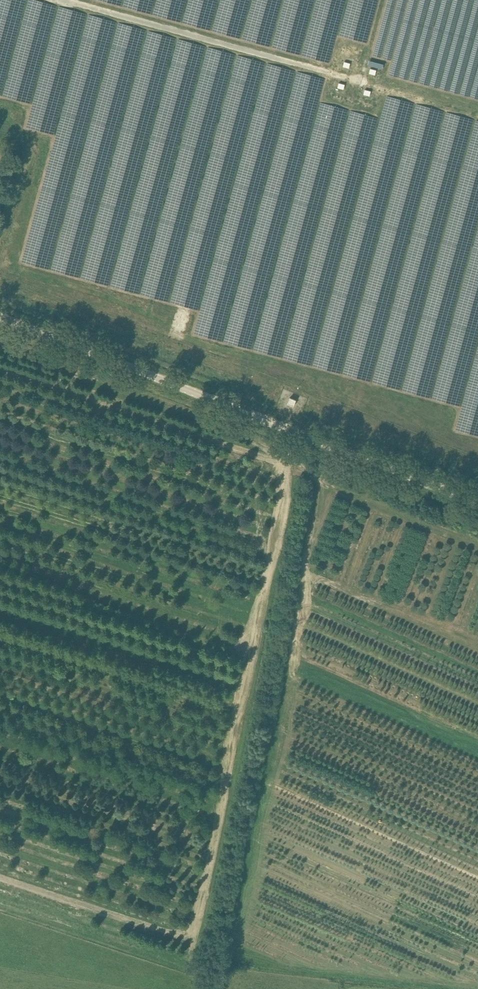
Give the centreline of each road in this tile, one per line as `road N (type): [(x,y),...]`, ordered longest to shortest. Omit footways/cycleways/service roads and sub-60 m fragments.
road 1 (unclassified): [(477,503),(0,317)]

